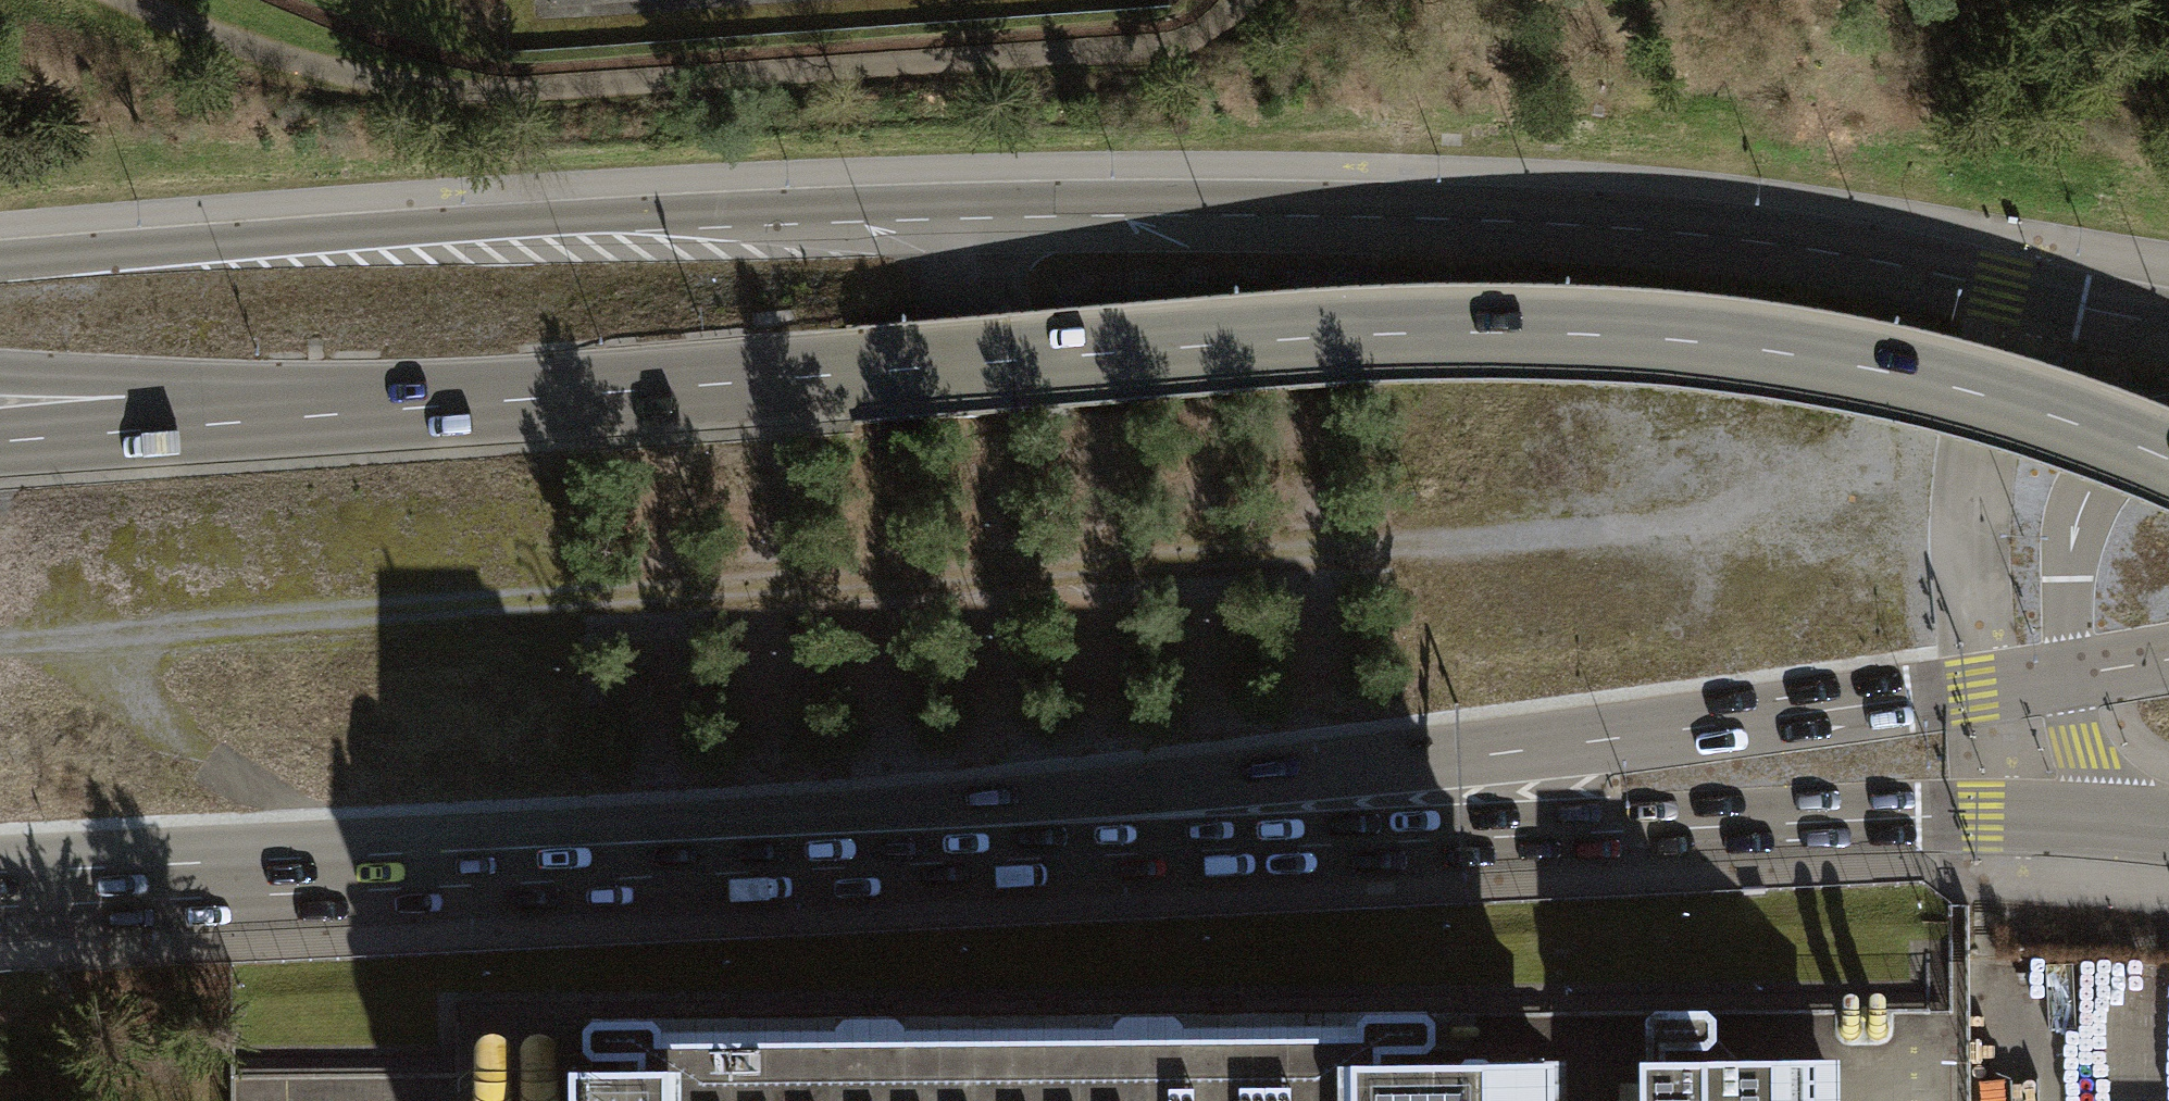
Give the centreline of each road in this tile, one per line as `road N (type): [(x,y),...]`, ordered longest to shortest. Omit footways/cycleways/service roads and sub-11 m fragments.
road 1 (primary): [(2168,325),(1811,250),(1459,219),(593,217),(0,264)]
road 2 (track): [(0,645),(1632,528),(1764,492),(1948,387)]
road 3 (primary): [(2168,460),(2034,410),(1914,379),(1769,352),(1570,334),(1291,339),(329,416)]
road 4 (primary): [(440,868),(543,883),(1919,824),(2132,824)]
road 5 (primary): [(440,868),(542,829),(942,807),(1372,769),(2070,675)]
road 6 (primary): [(0,889),(440,868)]
road 7 (track): [(53,641),(207,760),(379,871)]
road 8 (primary): [(329,416),(0,383)]
road 9 (motorway): [(329,416),(0,443)]
road 10 (primary): [(2168,422),(2116,452),(2083,503),(2068,589),(2070,675)]
road 11 (primary): [(2070,675),(2090,770),(2132,824)]

